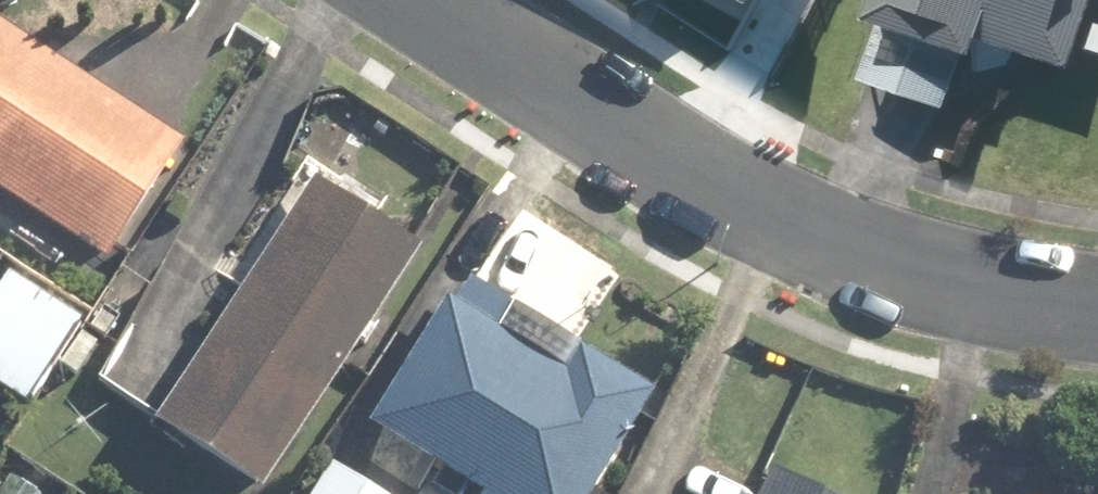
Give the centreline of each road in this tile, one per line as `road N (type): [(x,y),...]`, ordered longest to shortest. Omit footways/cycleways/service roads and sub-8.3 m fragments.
road 1 (residential): [(1097,307),(989,296),(808,240),(432,0)]

